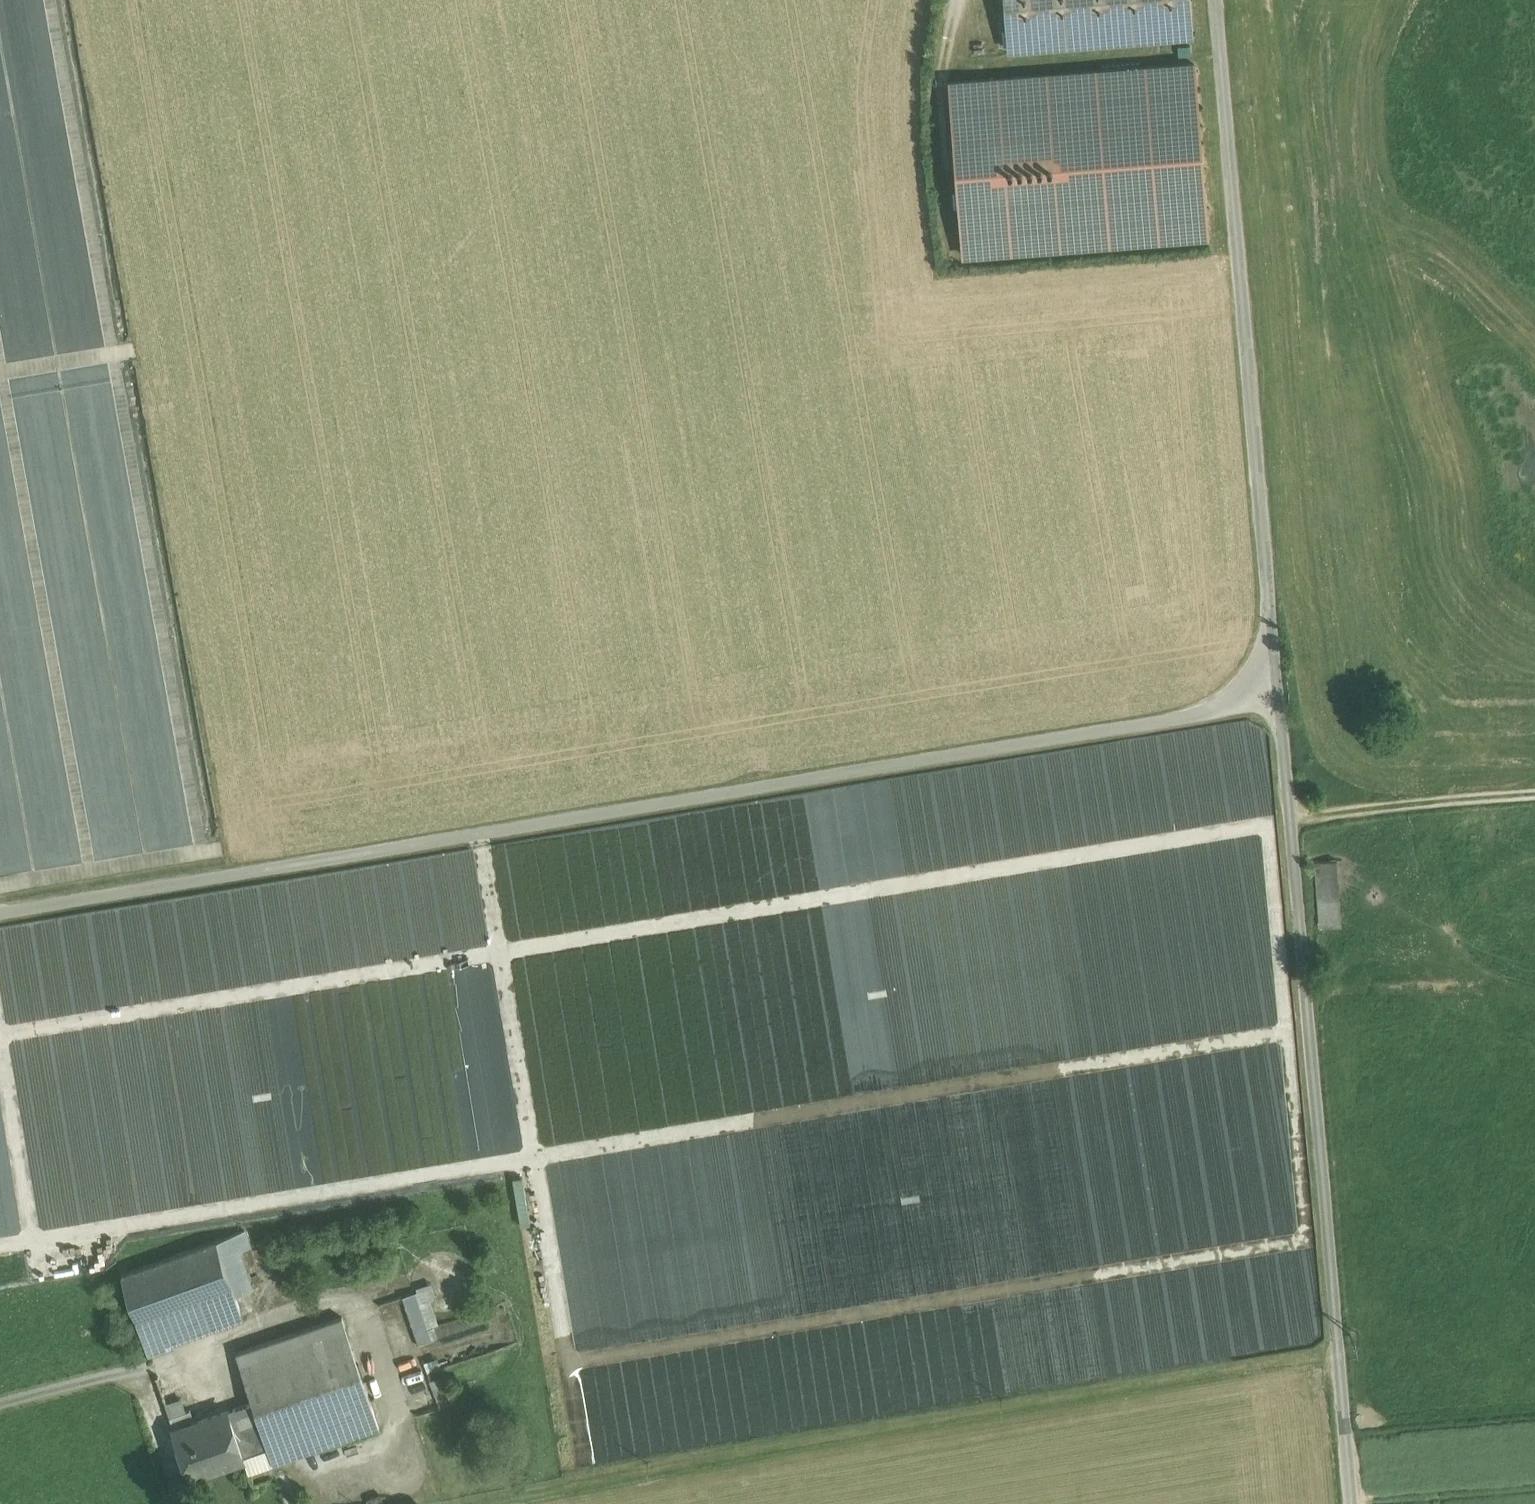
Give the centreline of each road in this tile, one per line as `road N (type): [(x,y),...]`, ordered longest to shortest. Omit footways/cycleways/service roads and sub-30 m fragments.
road 1 (unclassified): [(0,914),(1278,700)]
road 2 (unclassified): [(1359,1503),(1278,700)]
road 3 (unclassified): [(1278,700),(1216,0)]

